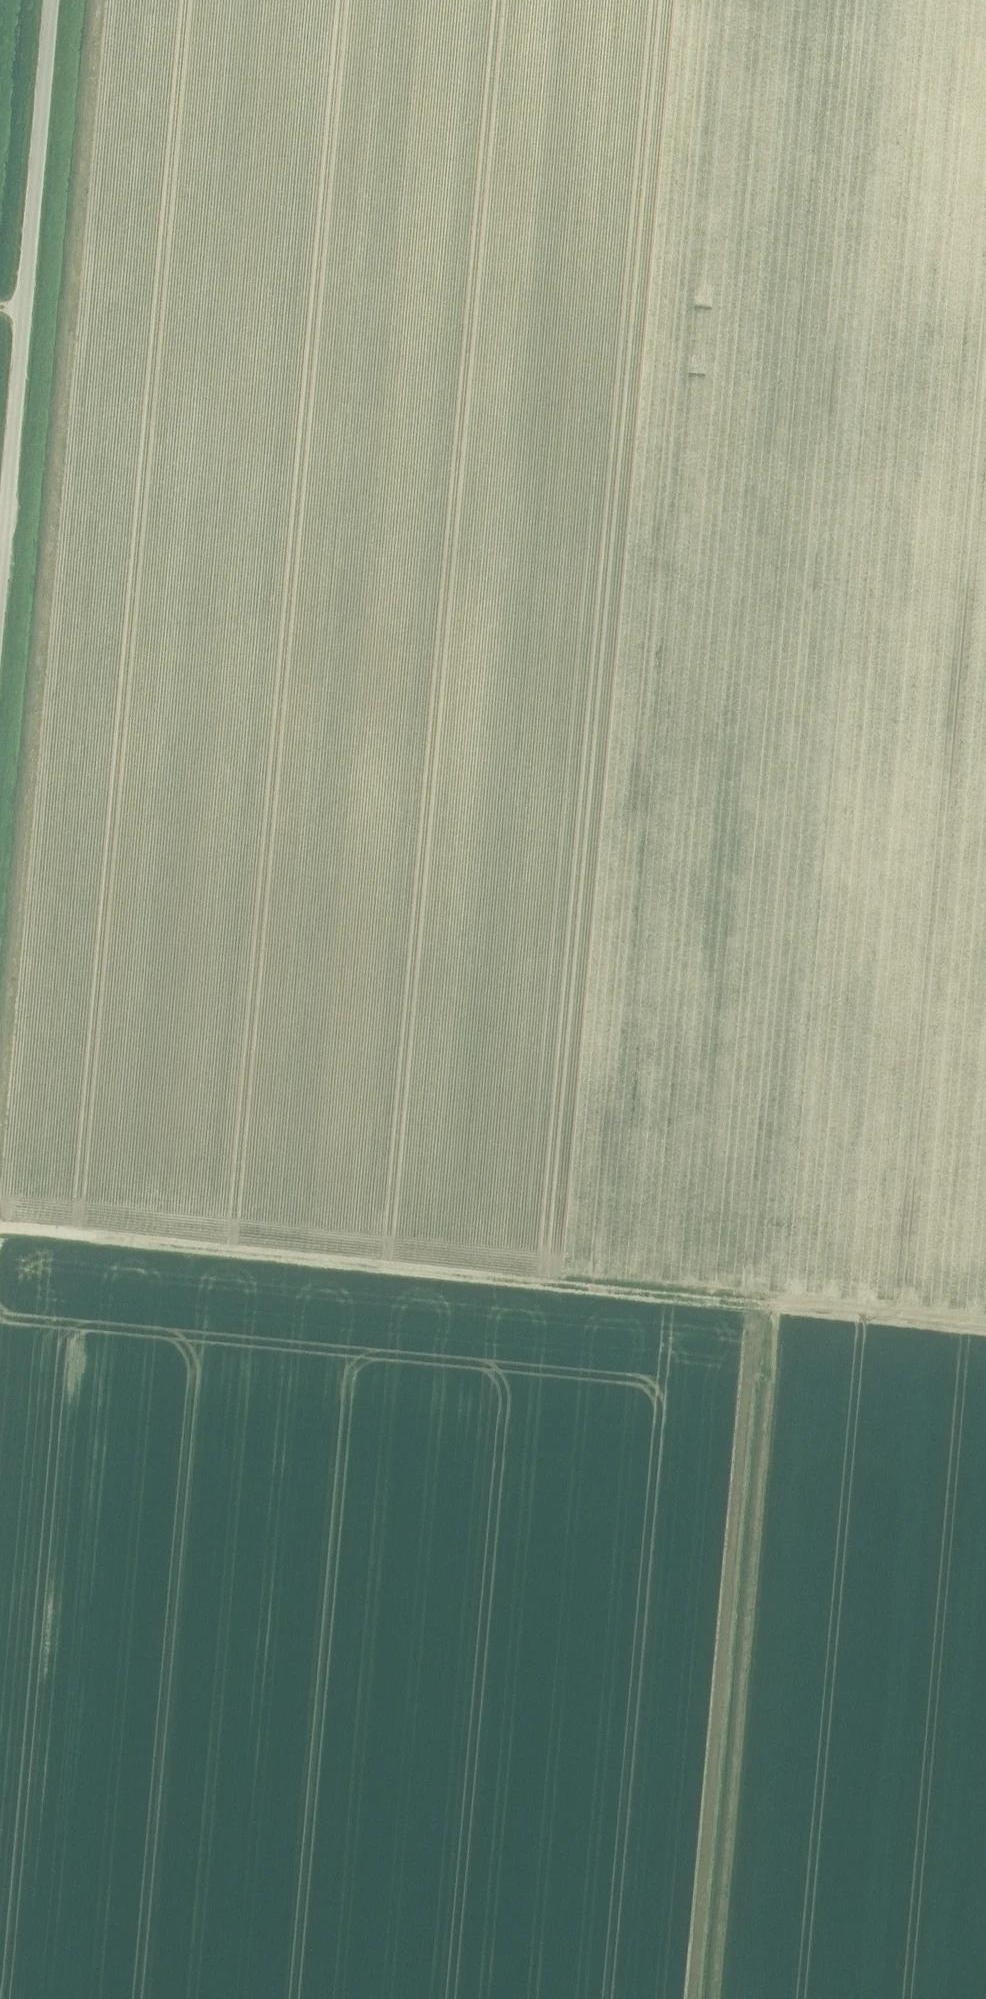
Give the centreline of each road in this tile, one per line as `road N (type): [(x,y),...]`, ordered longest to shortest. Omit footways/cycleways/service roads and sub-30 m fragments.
road 1 (track): [(775,1310),(0,1228)]
road 2 (unclassified): [(0,586),(53,0)]

